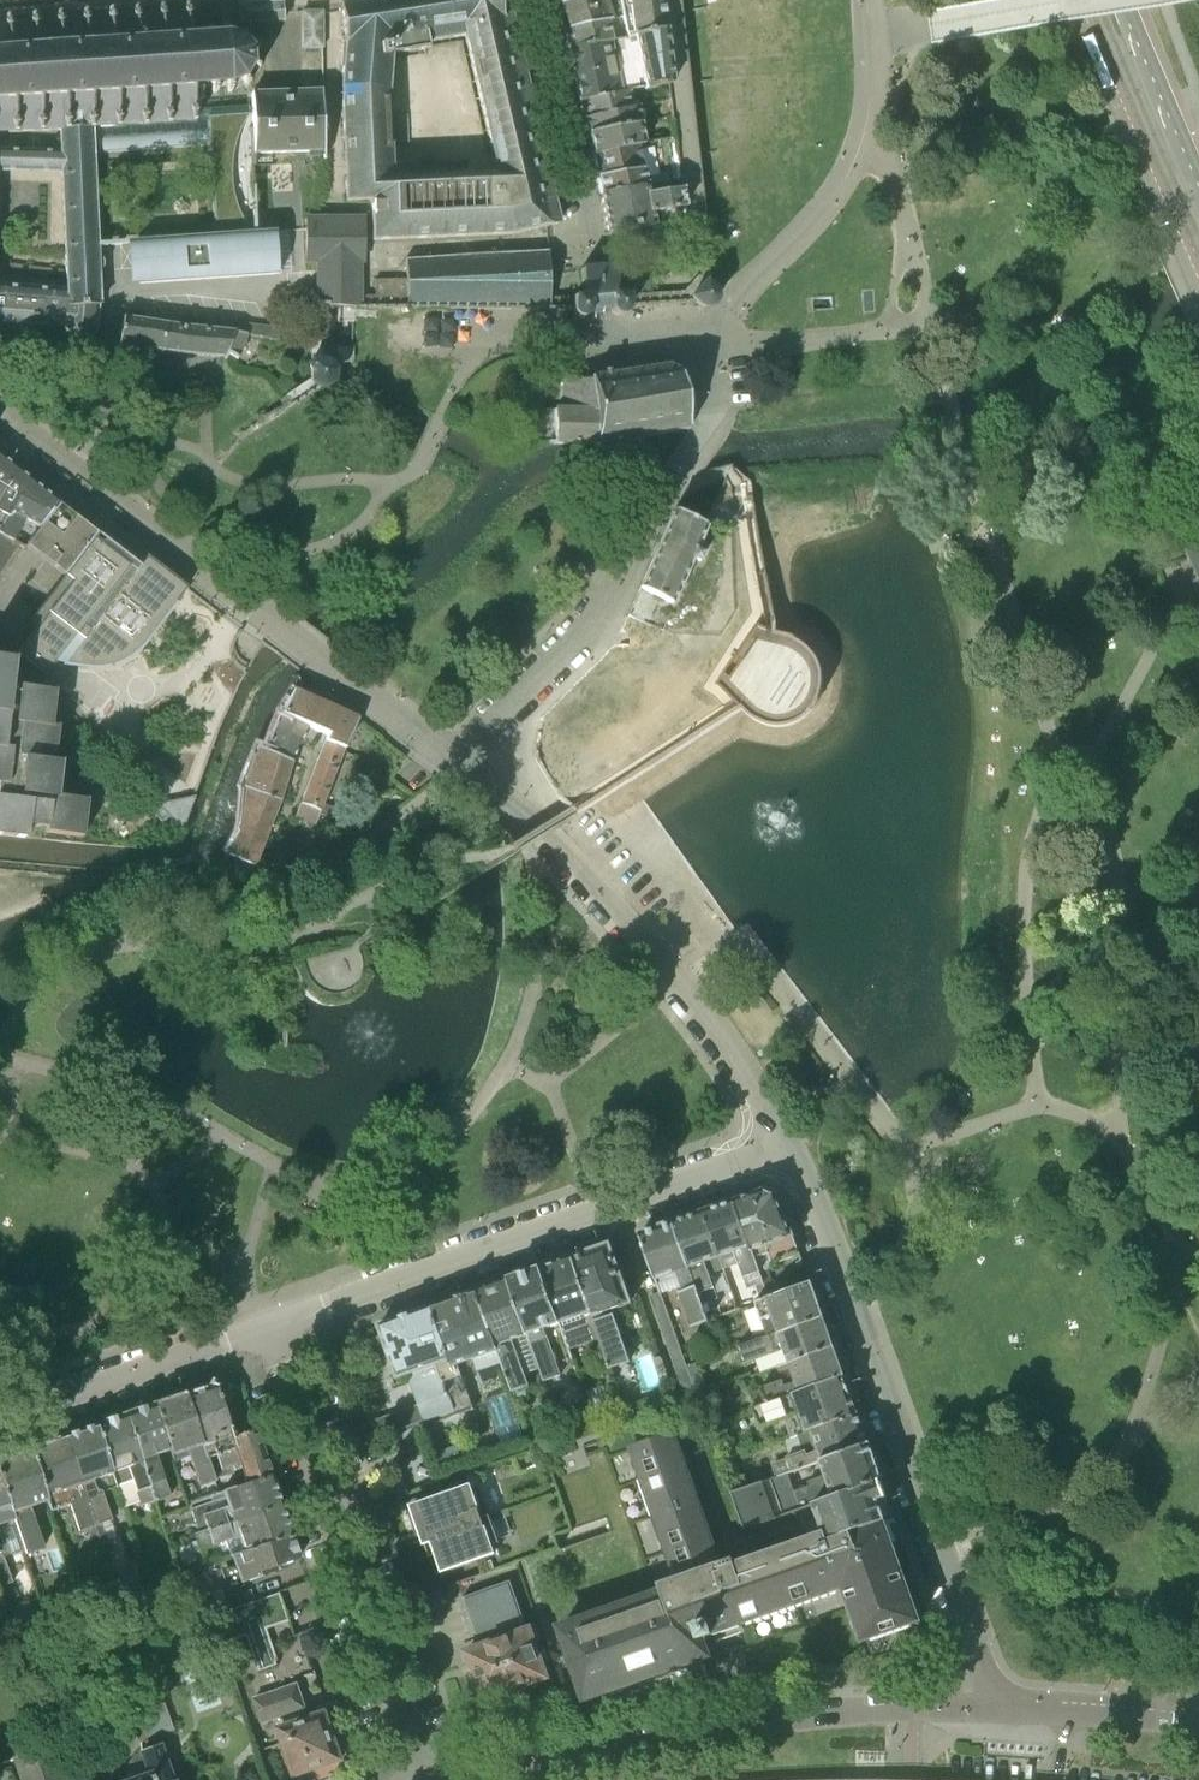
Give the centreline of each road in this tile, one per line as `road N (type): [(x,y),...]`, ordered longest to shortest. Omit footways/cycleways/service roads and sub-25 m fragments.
road 1 (tertiary): [(974,1707),(963,1621),(786,1144)]
road 2 (tertiary): [(462,762),(0,409)]
road 3 (residential): [(268,1326),(786,1144)]
road 4 (residential): [(719,336),(720,403),(616,593),(462,762)]
road 5 (tertiary): [(786,1144),(729,1048),(606,897),(547,831),(462,762)]
road 6 (residential): [(426,1779),(268,1326)]
road 7 (residential): [(719,336),(600,337),(593,239),(529,0)]
road 8 (secondary): [(913,1711),(691,1736),(489,1779)]
road 9 (residential): [(0,1420),(268,1326)]
road 10 (secondary): [(1092,0),(1198,249)]
road 11 (secondary): [(1198,1721),(974,1707)]
road 12 (secondary): [(1198,182),(1123,0)]

